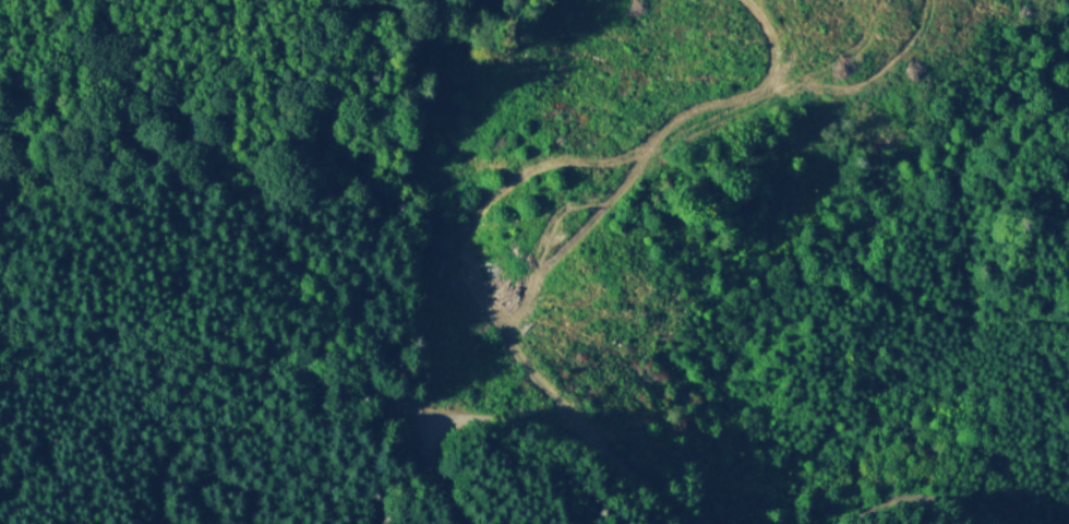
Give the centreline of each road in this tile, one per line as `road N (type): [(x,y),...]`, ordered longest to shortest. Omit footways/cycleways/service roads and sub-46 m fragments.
road 1 (track): [(717,523),(660,499),(604,449),(539,422),(429,407),(332,373),(143,334),(0,319)]
road 2 (track): [(471,523),(419,448),(421,428),(441,409),(297,415),(189,430),(170,440),(155,483),(167,523)]
road 3 (track): [(1068,322),(926,302),(853,258)]
road 4 (track): [(1001,523),(927,496),(897,496),(844,523)]

